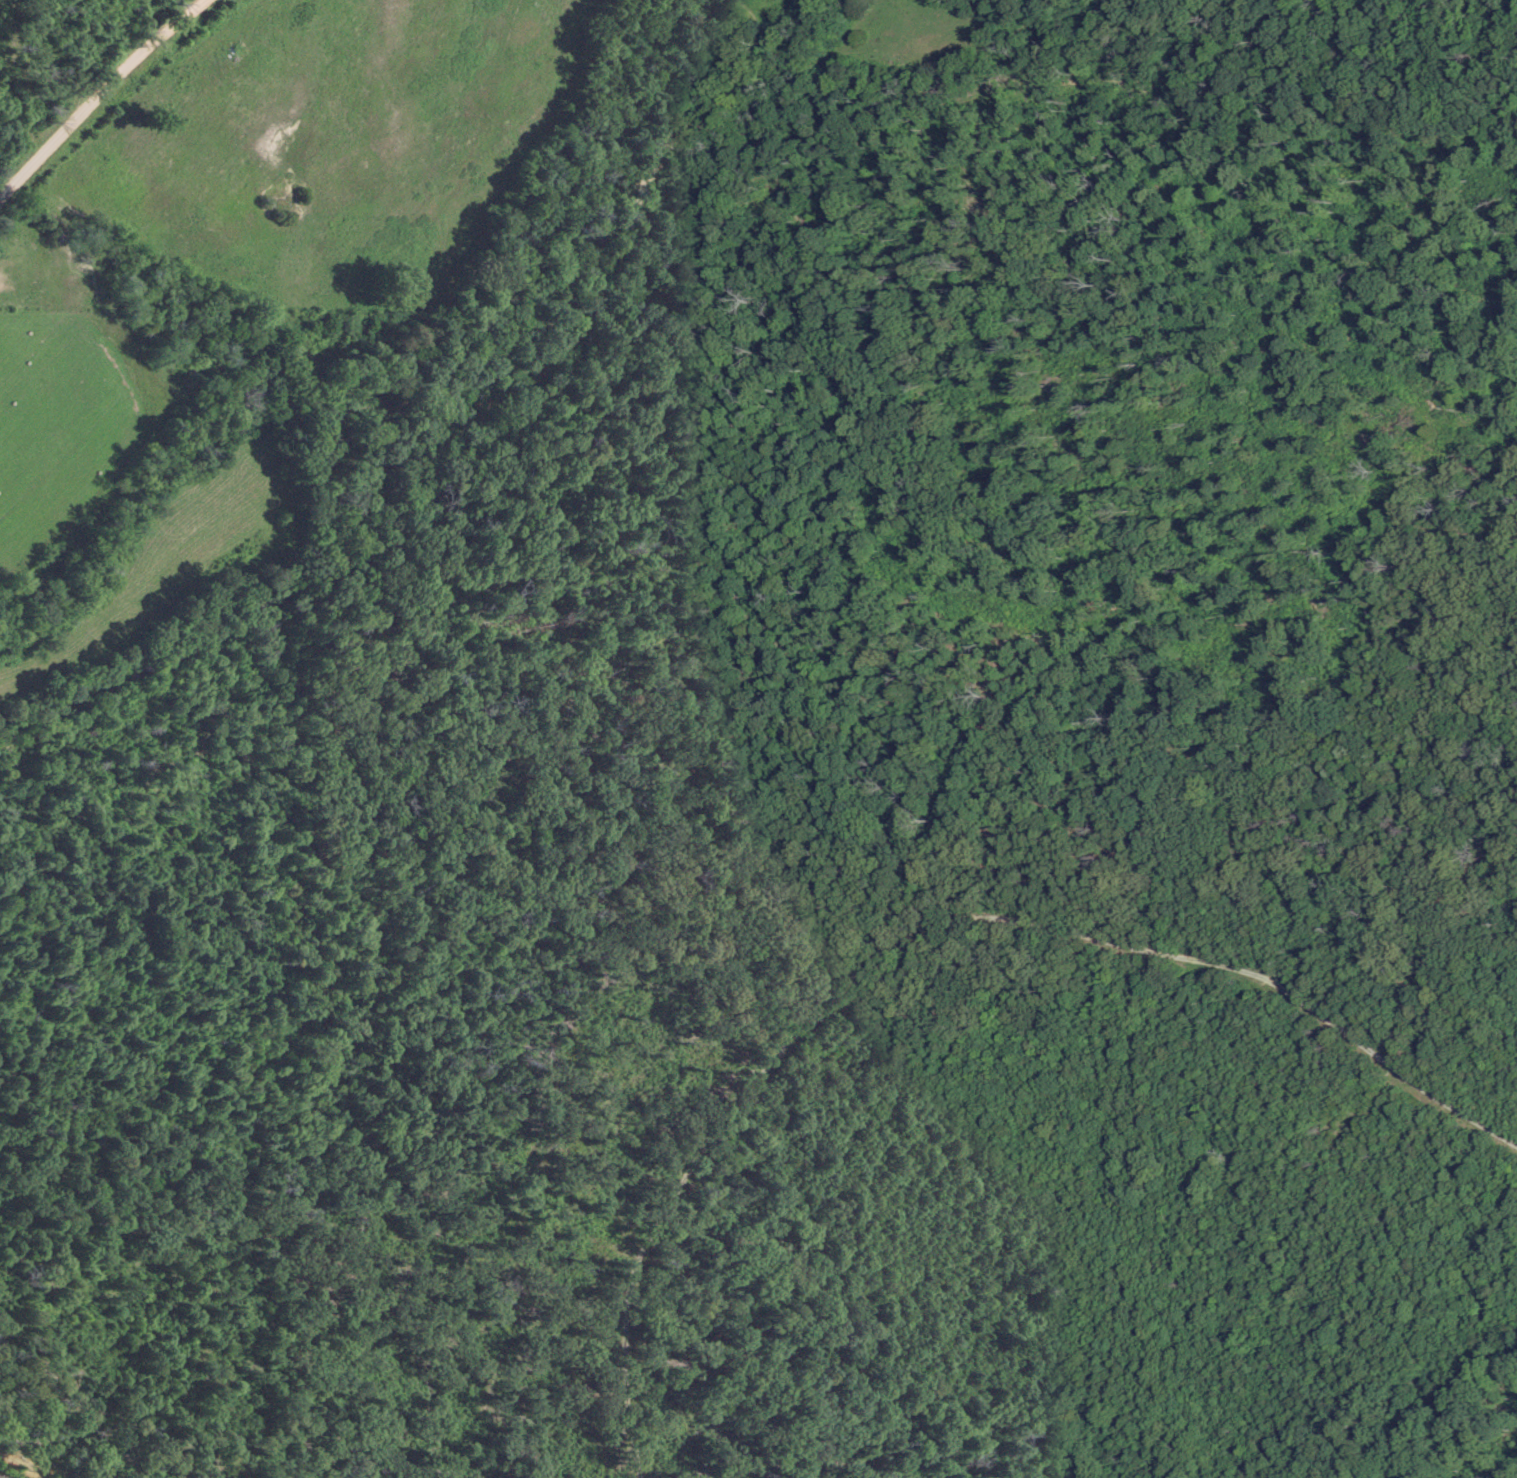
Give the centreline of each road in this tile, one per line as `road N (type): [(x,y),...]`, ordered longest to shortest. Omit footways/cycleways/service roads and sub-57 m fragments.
road 1 (residential): [(1516,1147),(1430,1098),(1333,1022),(1254,976),(1014,917),(947,925),(884,959),(803,1027),(713,1134),(663,1214),(627,1301),(626,1380),(641,1477)]
road 2 (residential): [(0,198),(137,58),(210,0)]

